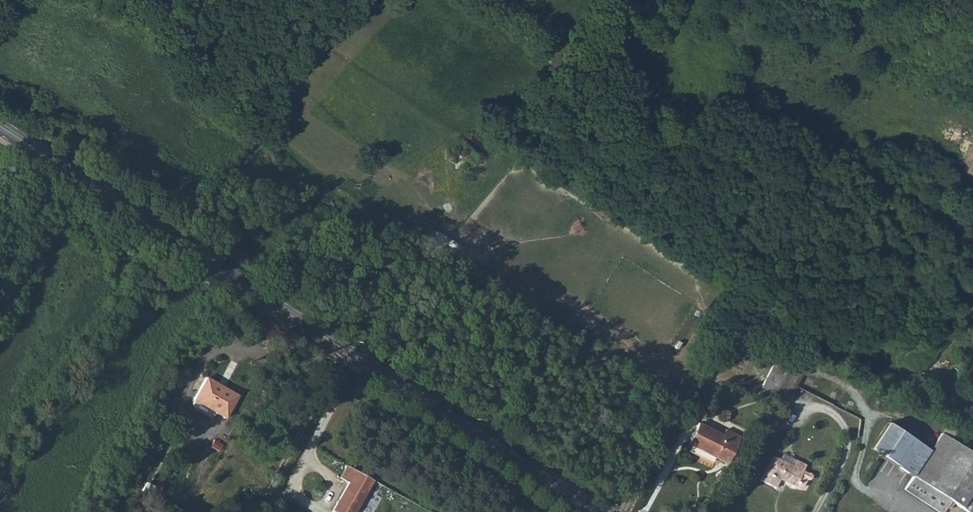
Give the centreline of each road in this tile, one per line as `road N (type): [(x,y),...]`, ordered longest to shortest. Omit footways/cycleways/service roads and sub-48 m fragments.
road 1 (secondary): [(594,511),(0,127)]
road 2 (track): [(972,311),(924,381),(972,401)]

